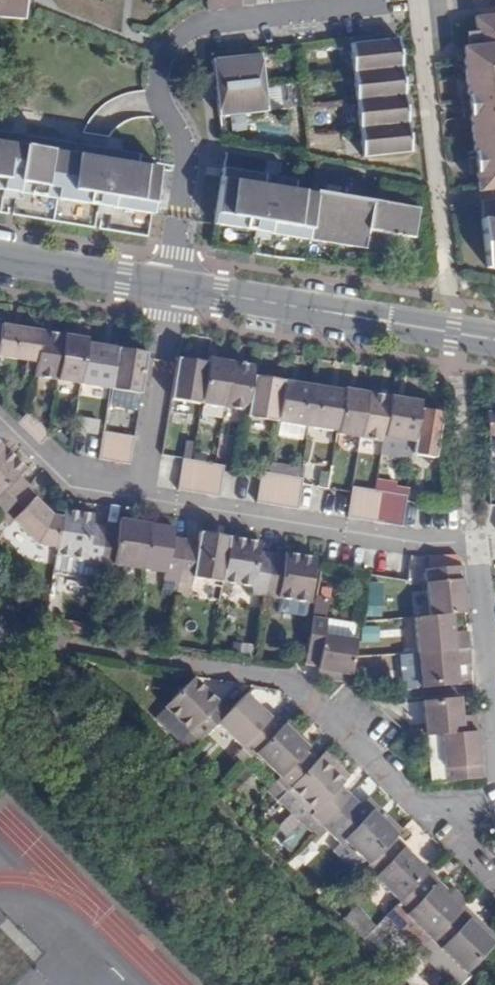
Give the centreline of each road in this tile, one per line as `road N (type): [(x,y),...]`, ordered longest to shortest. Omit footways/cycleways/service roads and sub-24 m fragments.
road 1 (tertiary): [(494,339),(0,258)]

